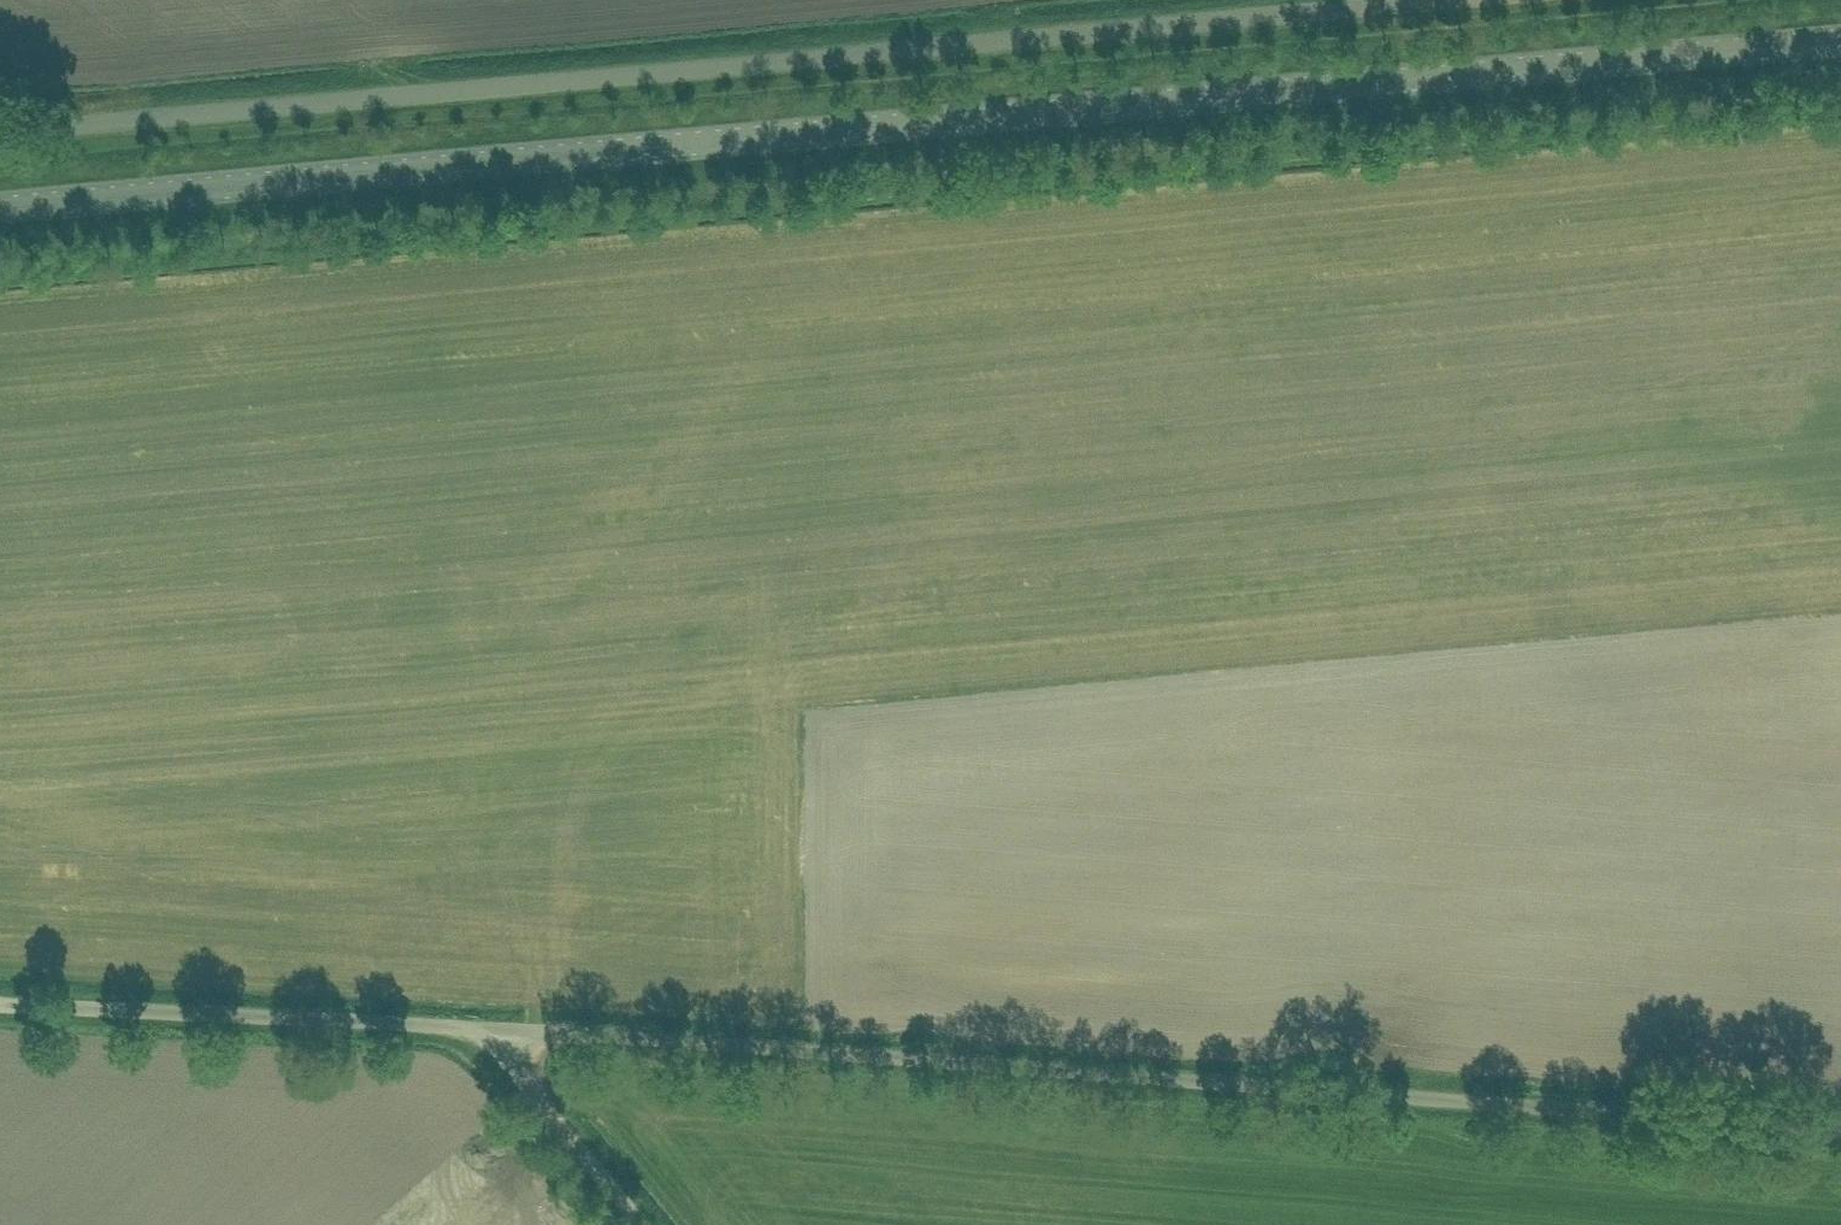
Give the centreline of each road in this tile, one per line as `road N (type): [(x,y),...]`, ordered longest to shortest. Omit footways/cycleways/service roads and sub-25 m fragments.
road 1 (secondary): [(1840,41),(0,204)]
road 2 (unclassified): [(0,132),(1419,0)]
road 3 (unclassified): [(1840,1128),(506,1027)]
road 4 (unclassified): [(506,1027),(0,1002)]
road 5 (unclassified): [(643,1224),(531,1090),(506,1027)]

